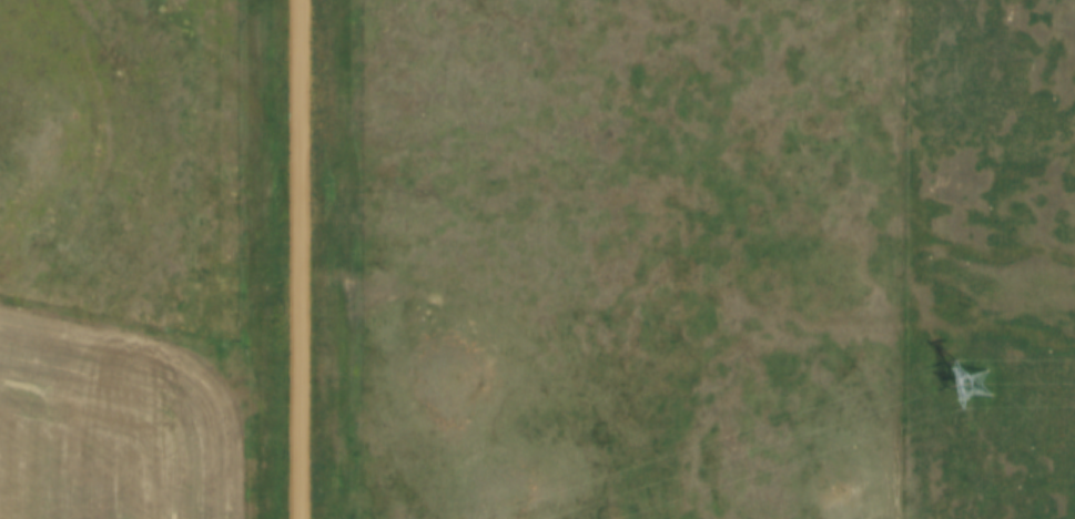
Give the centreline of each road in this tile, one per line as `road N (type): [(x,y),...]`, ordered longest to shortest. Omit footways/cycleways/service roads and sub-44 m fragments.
road 1 (residential): [(303,0),(302,518)]

